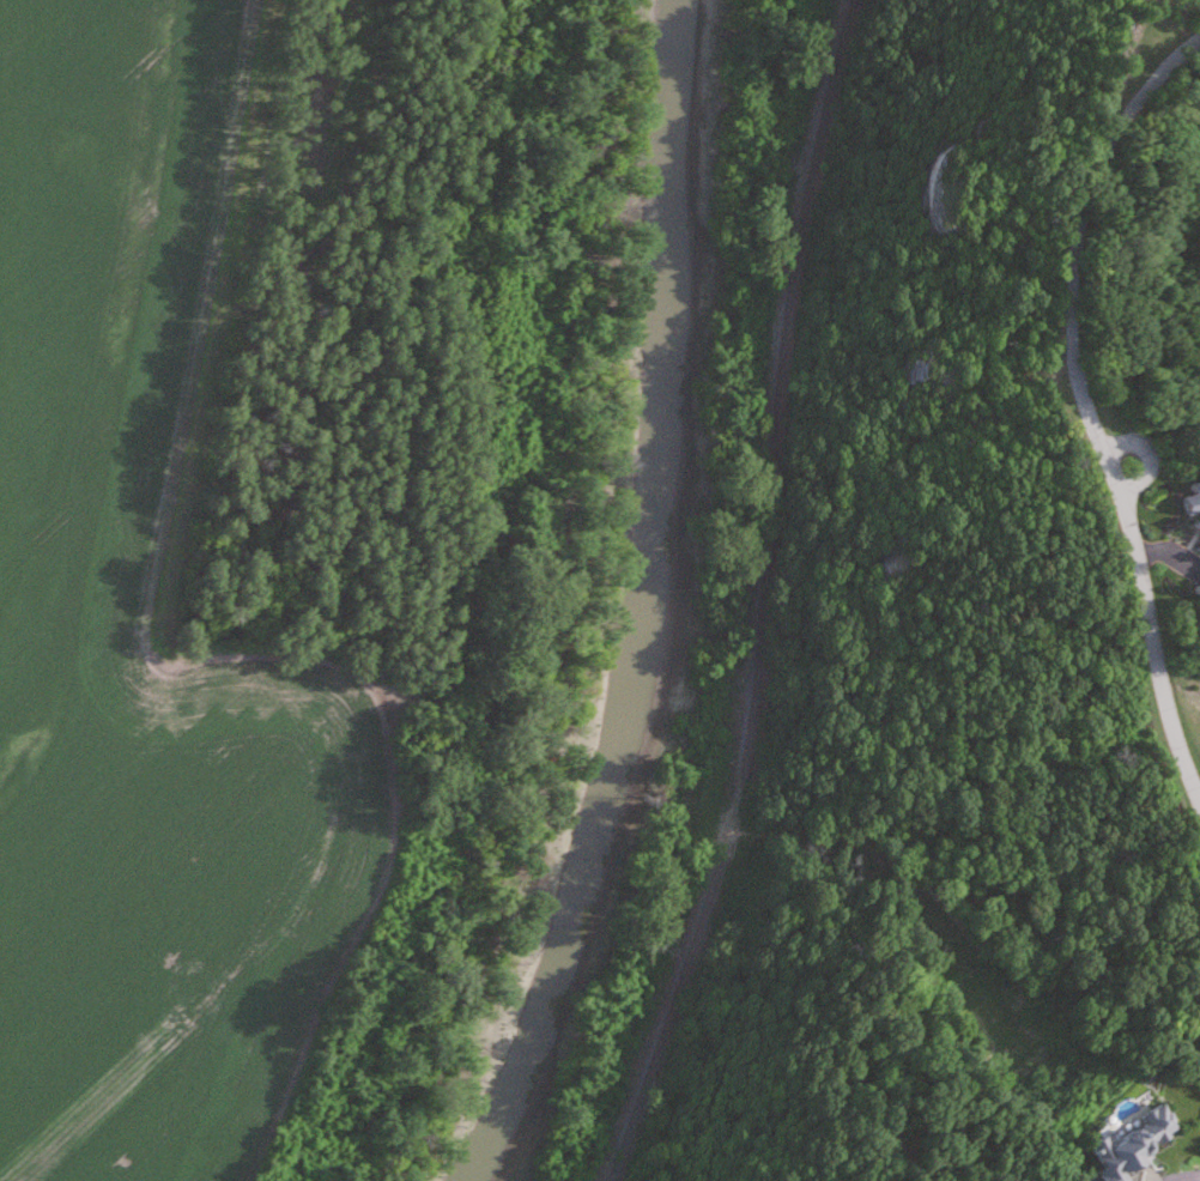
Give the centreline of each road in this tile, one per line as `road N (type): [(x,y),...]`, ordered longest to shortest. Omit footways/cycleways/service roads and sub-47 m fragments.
road 1 (residential): [(1199,814),(1165,719),(1131,534),(1074,367),(1072,302),(1093,169),(1131,108),(1199,32)]

